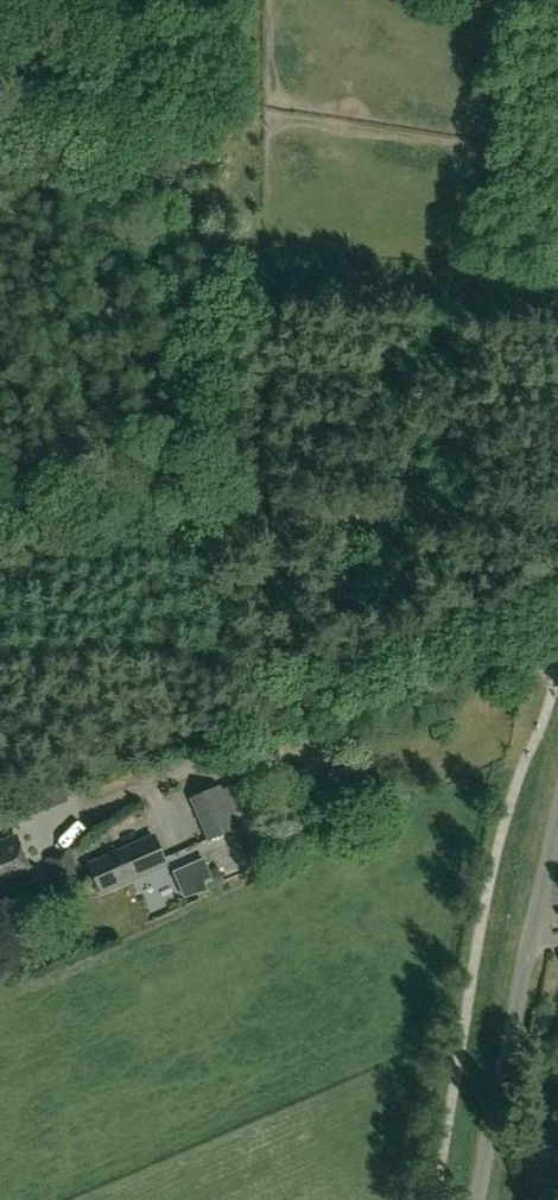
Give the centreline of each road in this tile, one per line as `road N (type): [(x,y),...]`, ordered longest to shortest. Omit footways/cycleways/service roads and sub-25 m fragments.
road 1 (unclassified): [(477,1199),(557,822)]

